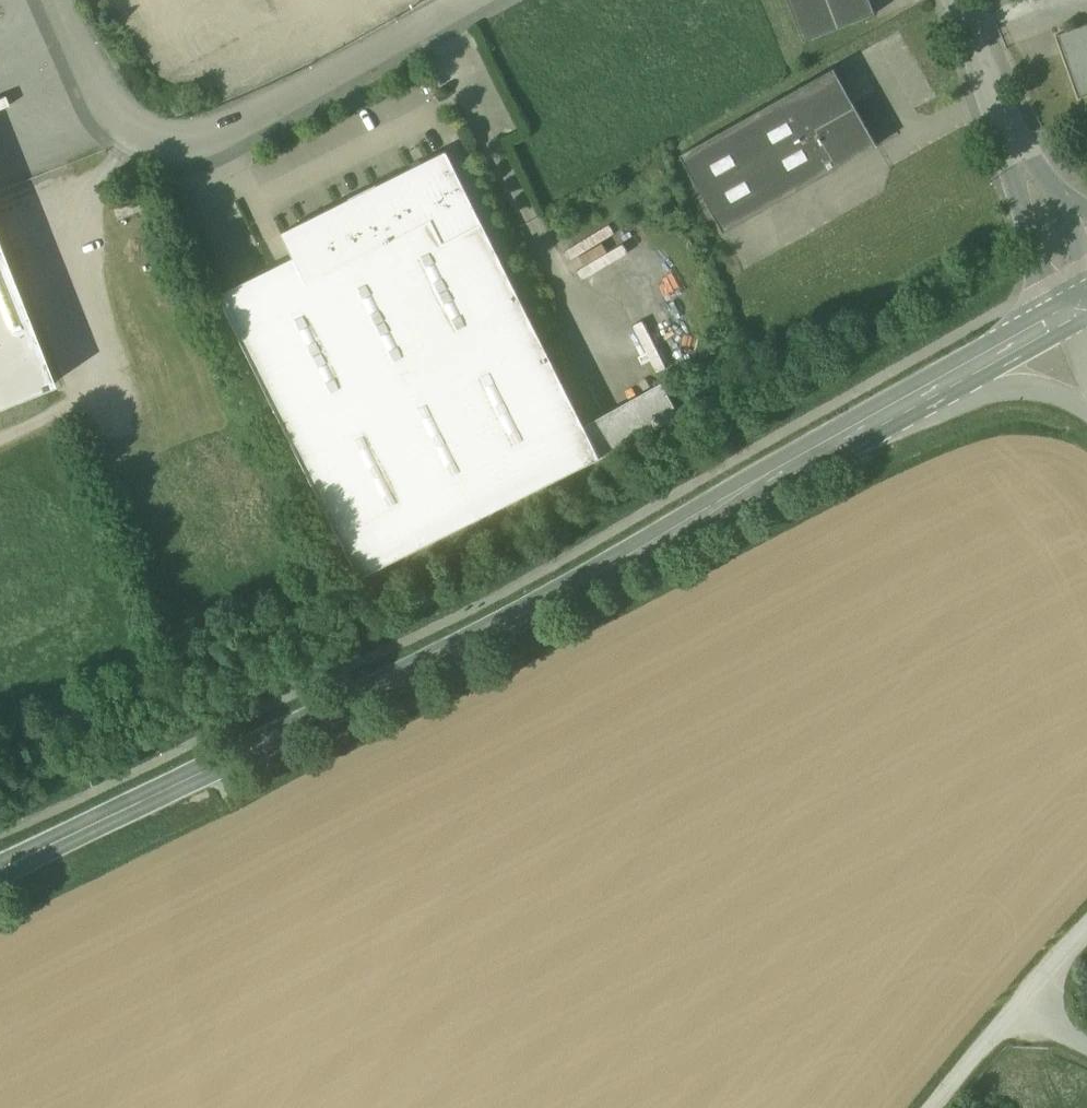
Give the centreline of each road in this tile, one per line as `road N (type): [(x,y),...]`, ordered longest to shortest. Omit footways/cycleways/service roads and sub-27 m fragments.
road 1 (secondary): [(0,870),(293,729),(813,454),(1084,298)]
road 2 (residential): [(55,0),(126,122),(171,138),(218,135),(468,0)]
road 3 (residential): [(1084,298),(961,0)]
road 4 (unclassified): [(931,1107),(1086,930)]

